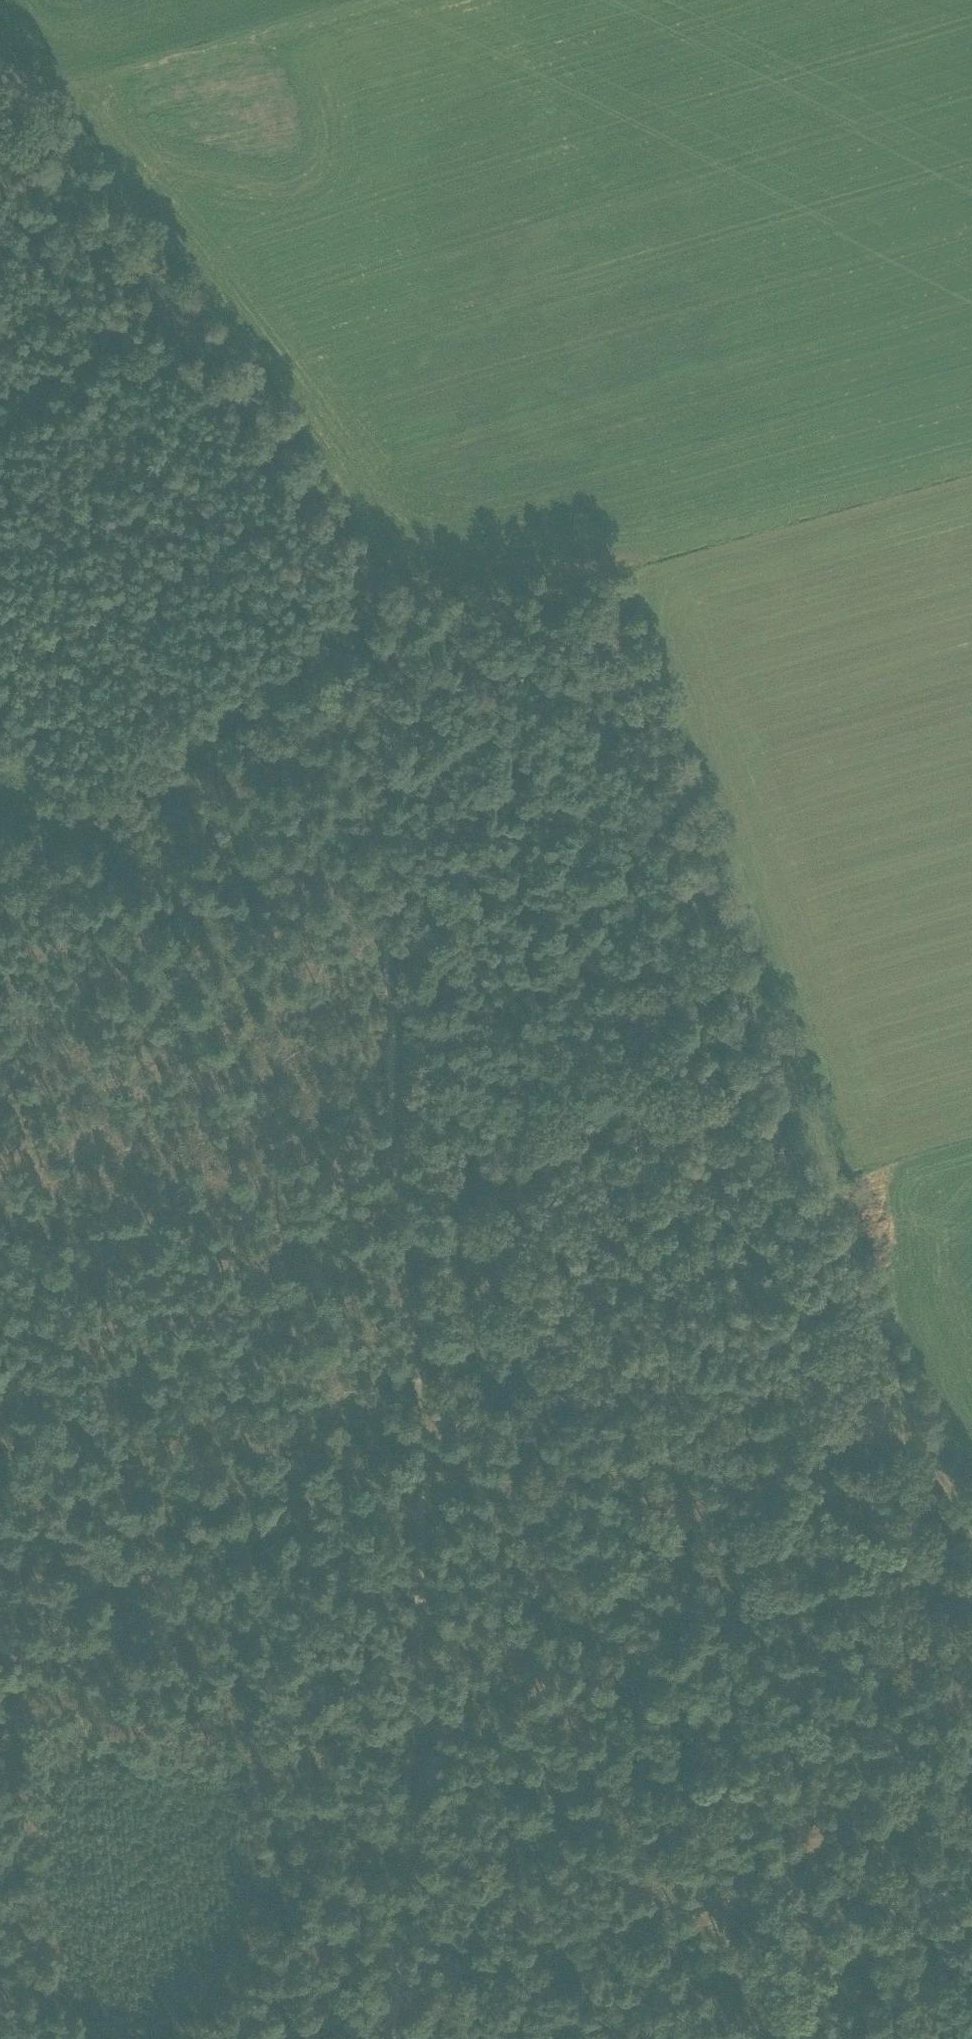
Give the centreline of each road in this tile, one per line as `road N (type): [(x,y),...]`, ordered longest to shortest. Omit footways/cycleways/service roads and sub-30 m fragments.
road 1 (track): [(350,636),(413,811),(420,1490),(384,2038)]
road 2 (track): [(391,563),(571,542),(609,566),(971,1469)]
road 3 (track): [(0,54),(391,563)]
road 4 (track): [(391,563),(350,636),(108,801),(0,859)]
road 5 (track): [(0,1695),(22,2038)]

